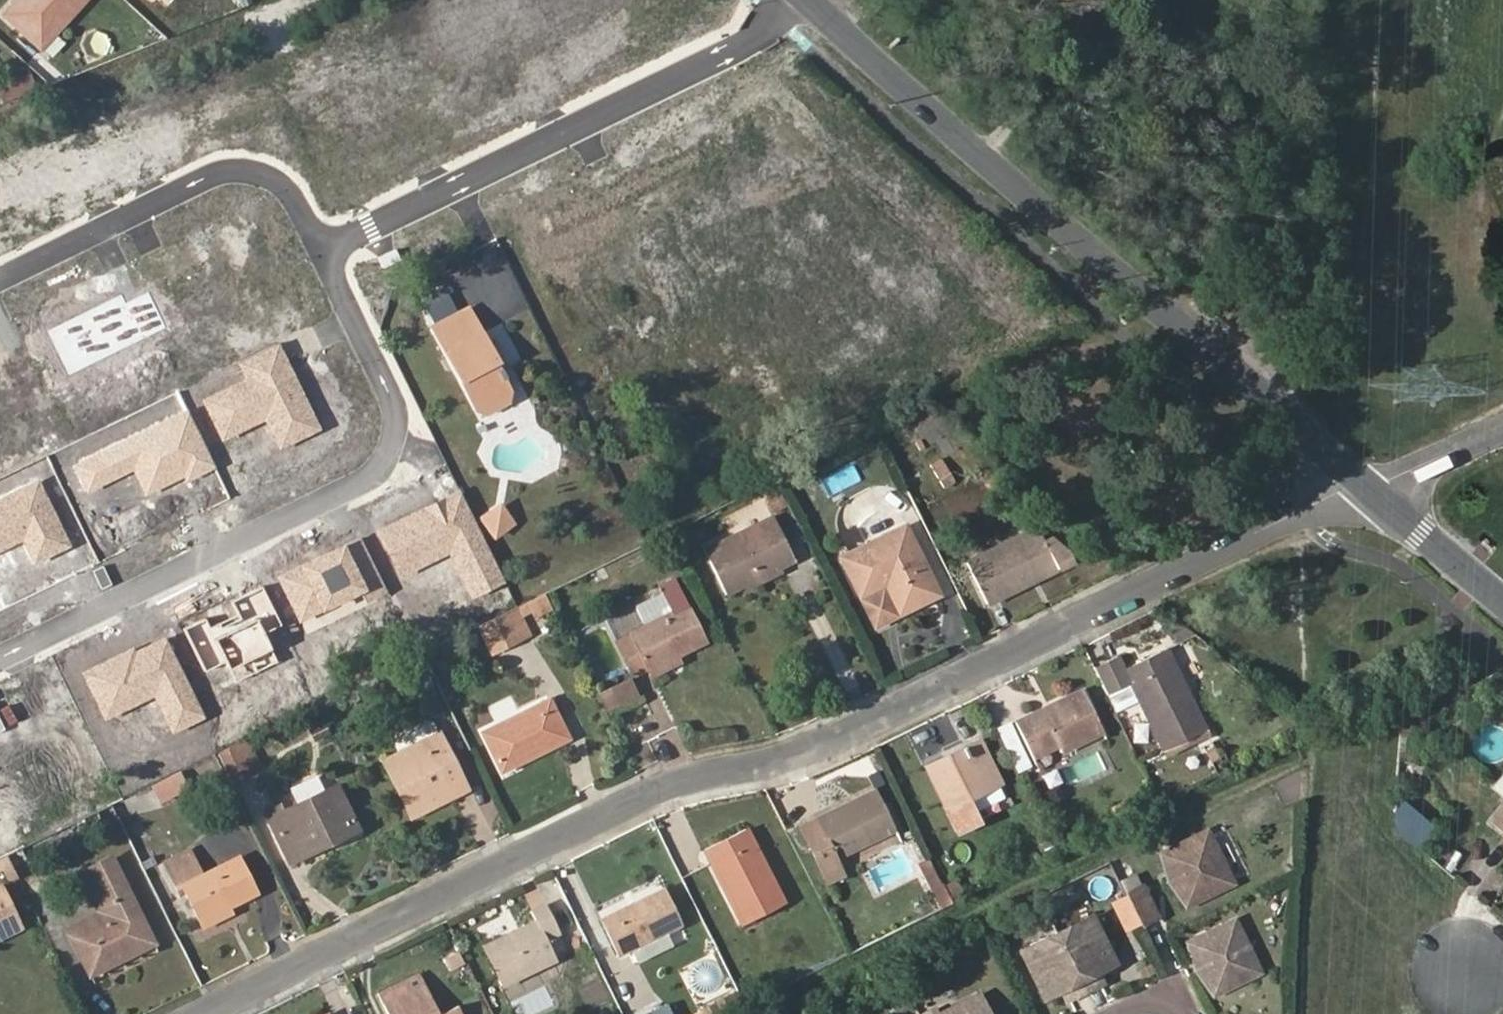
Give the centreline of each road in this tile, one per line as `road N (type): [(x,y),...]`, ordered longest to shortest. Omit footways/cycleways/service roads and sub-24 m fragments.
road 1 (residential): [(1363,486),(819,749),(671,789),(204,1013)]
road 2 (tertiary): [(1363,486),(814,0)]
road 3 (residential): [(786,0),(741,43),(324,246)]
road 4 (residential): [(0,656),(370,474),(395,436),(394,390)]
road 5 (residential): [(324,246),(278,172),(226,164),(0,273)]
road 6 (tertiary): [(1502,605),(1363,486)]
road 7 (residential): [(394,390),(324,246)]
road 8 (residential): [(1363,486),(1502,424)]

